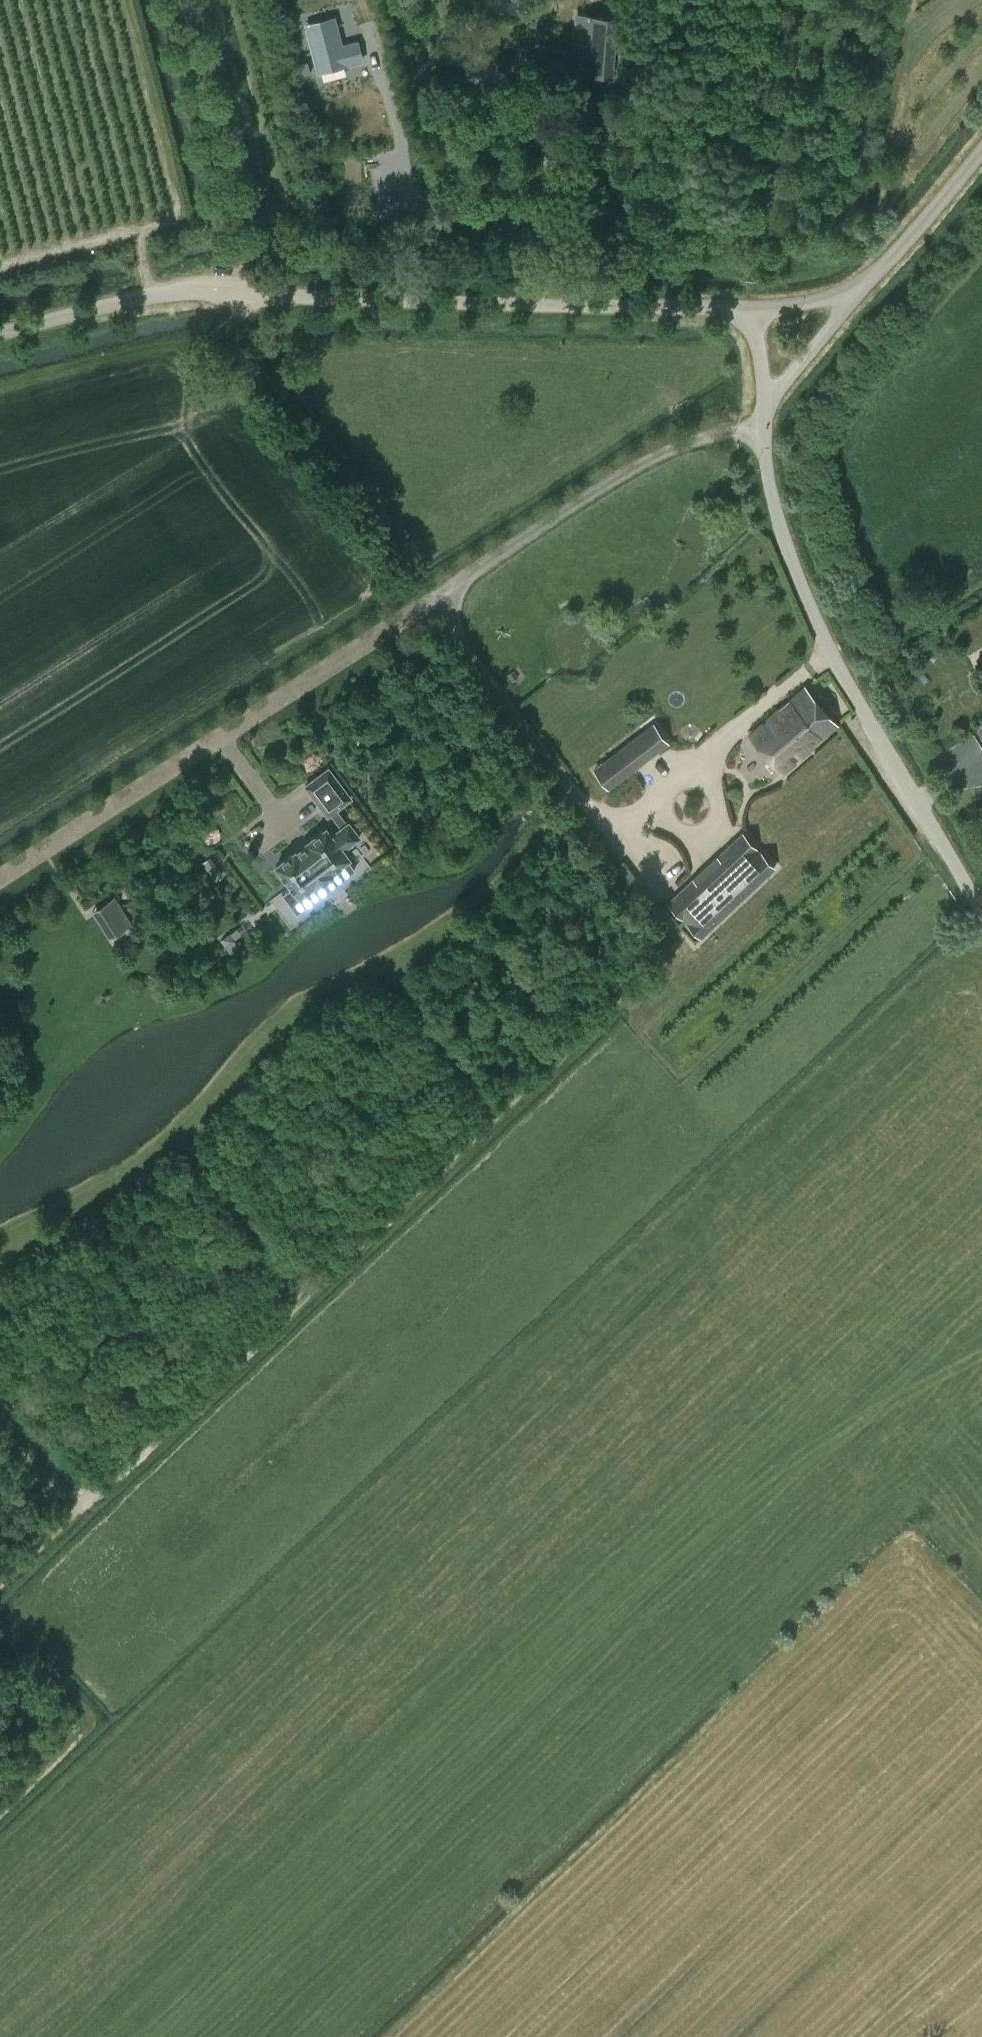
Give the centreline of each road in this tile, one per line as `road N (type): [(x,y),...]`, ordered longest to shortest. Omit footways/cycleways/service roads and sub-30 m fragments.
road 1 (unclassified): [(0,331),(123,299),(244,286),(747,314)]
road 2 (unclassified): [(981,910),(823,639),(778,517),(761,429)]
road 3 (unclassified): [(862,288),(908,243),(981,148)]
road 4 (unclassified): [(761,429),(774,395),(862,288)]

